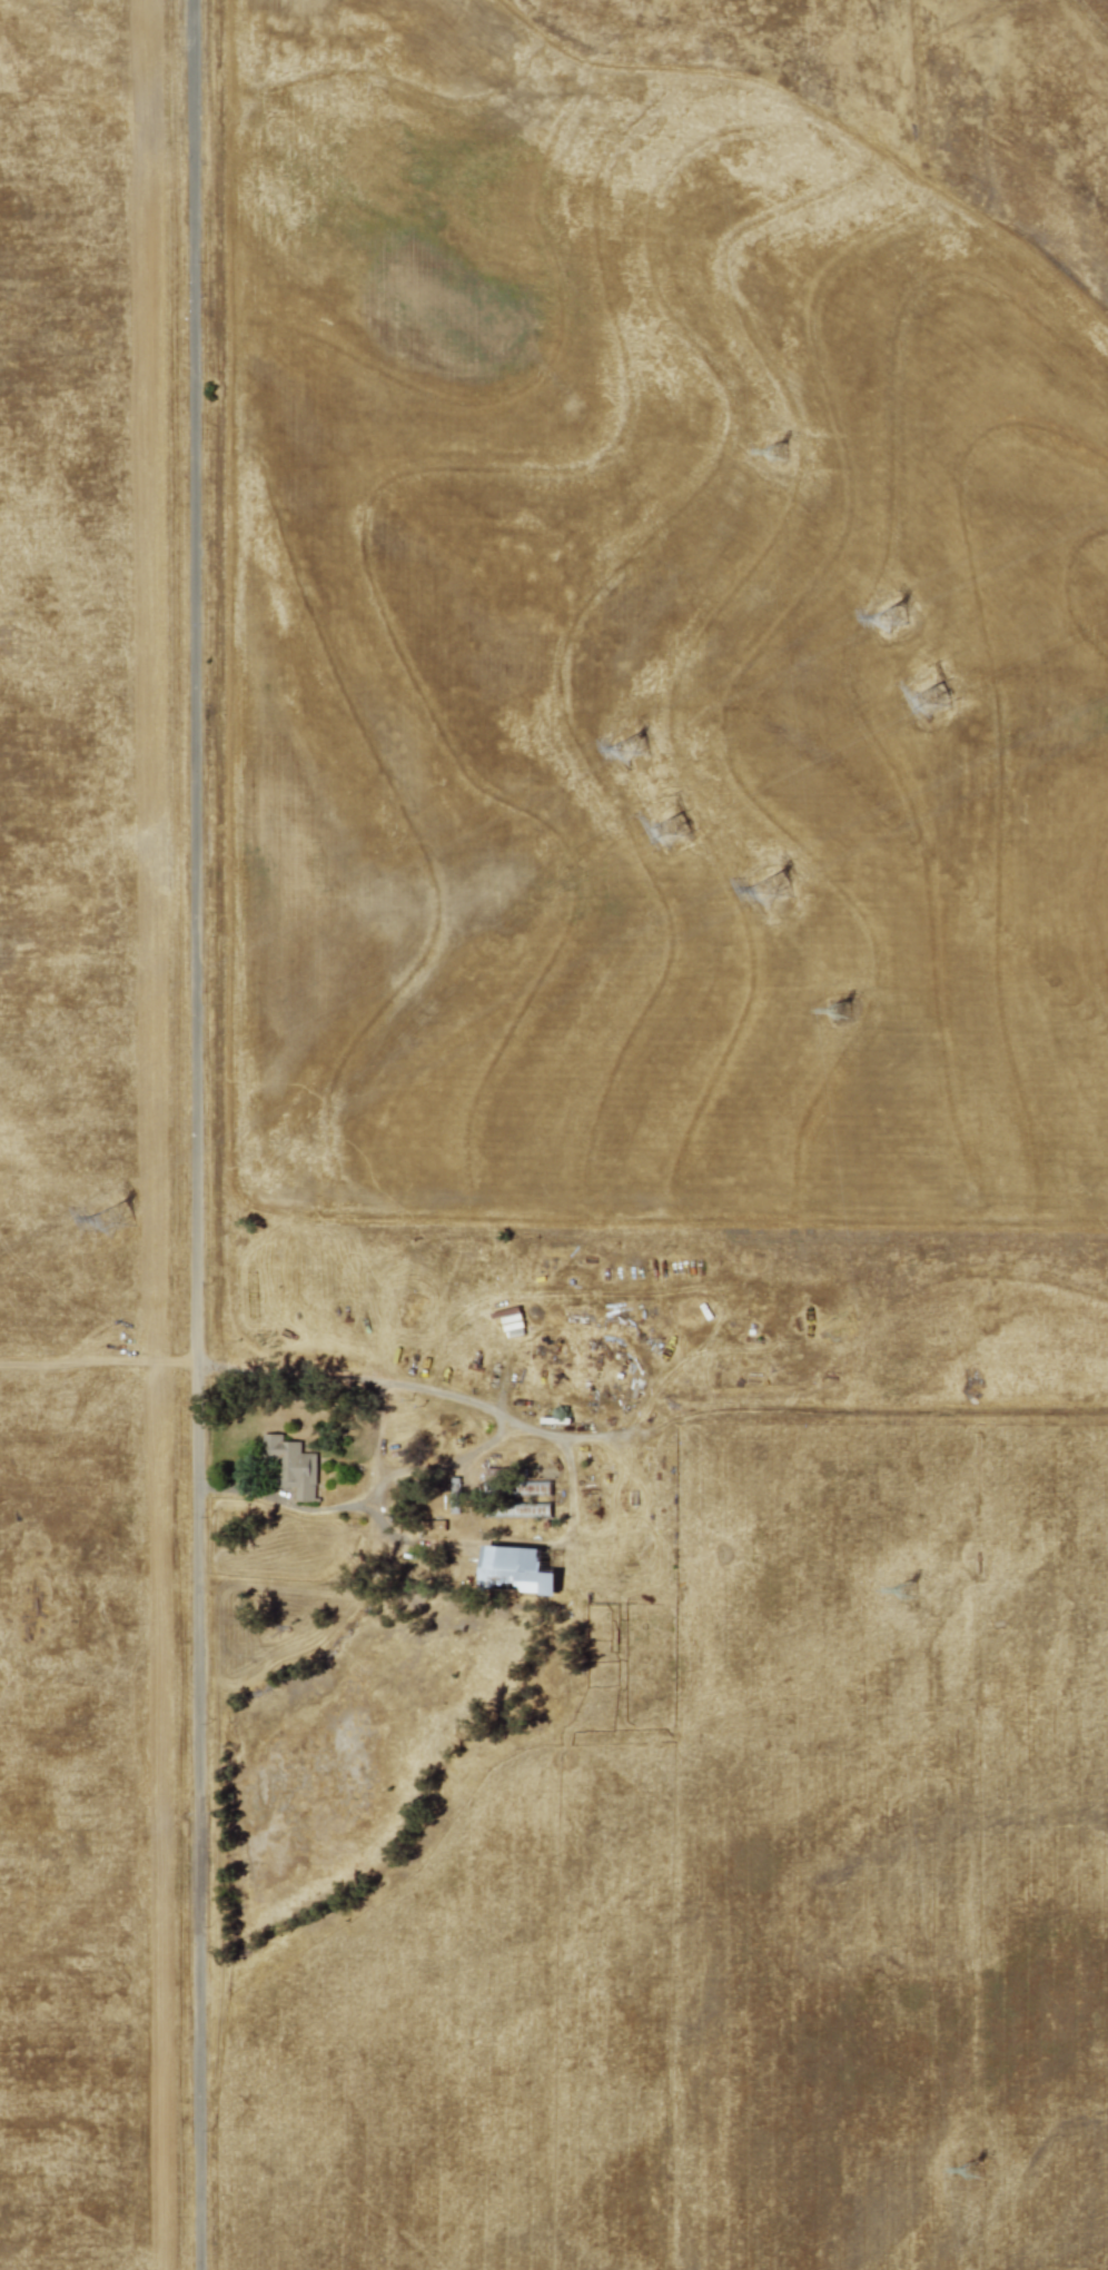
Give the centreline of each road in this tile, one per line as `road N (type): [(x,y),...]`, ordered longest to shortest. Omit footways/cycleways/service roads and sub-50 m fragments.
road 1 (residential): [(193,0),(199,2269)]
road 2 (residential): [(197,1490),(335,1538),(395,1487)]

